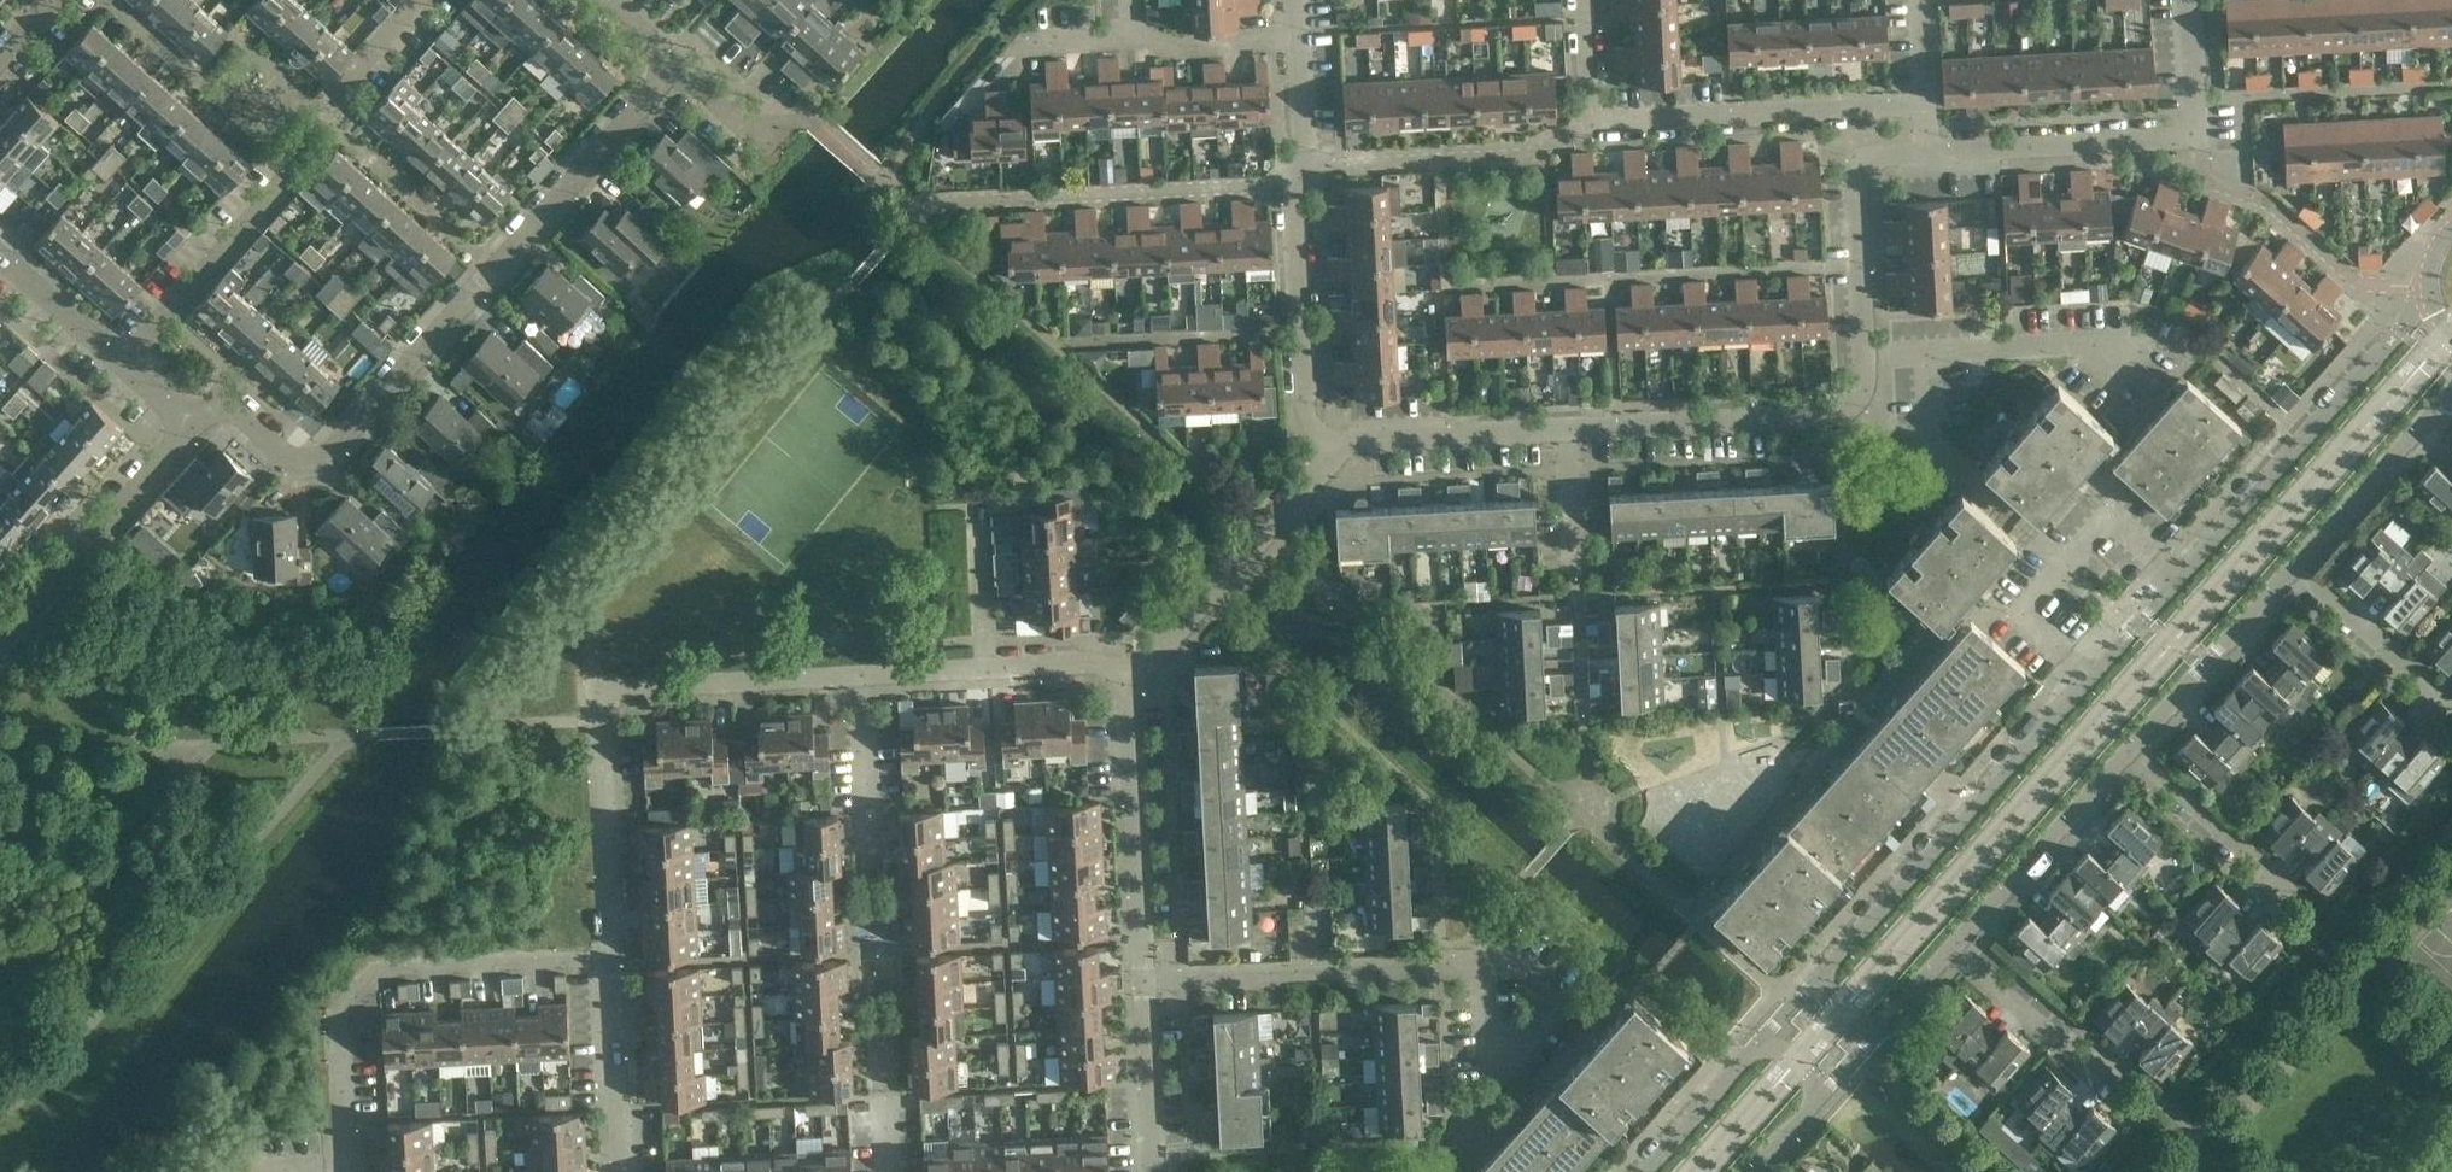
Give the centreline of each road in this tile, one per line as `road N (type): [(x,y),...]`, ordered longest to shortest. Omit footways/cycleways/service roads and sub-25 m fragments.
road 1 (residential): [(2431,304),(2301,438),(1823,973)]
road 2 (residential): [(193,426),(215,413),(307,463),(326,463),(682,70)]
road 3 (residential): [(618,961),(600,694),(864,680)]
road 4 (residential): [(1584,0),(1589,124),(1931,100)]
road 5 (residential): [(352,1171),(344,1018),(381,975),(618,961)]
road 6 (residential): [(1341,444),(1304,414),(1291,198),(1303,160),(1300,48)]
road 7 (residential): [(1934,159),(2193,137),(2188,0)]
road 8 (residential): [(1139,986),(1483,961)]
road 9 (residential): [(1579,430),(1838,415),(1866,387),(1867,360)]
road 10 (residential): [(1139,986),(1132,669)]
road 11 (residential): [(1132,669),(1341,444)]
road 12 (residential): [(1,634),(193,426)]
road 13 (residential): [(1867,360),(1858,163),(1934,159)]
road 14 (residential): [(864,680),(1132,669)]
road 15 (residential): [(2130,363),(2101,347),(1867,360)]
road 16 (residential): [(1035,51),(1300,48)]
road 17 (residential): [(2127,754),(2299,564)]
road 18 (residential): [(2143,1109),(1962,932)]
road 19 (residential): [(117,364),(284,182)]
road 20 (residential): [(2303,925),(2127,754)]
road 21 (residential): [(1962,932),(2127,754)]
road 22 (residential): [(1341,444),(1579,430)]
road 23 (residential): [(2299,564),(2451,391)]
road 24 (residential): [(631,1171),(618,961)]
road 25 (residential): [(2451,700),(2299,564)]
road 26 (residential): [(1483,961),(1523,957),(1564,999),(1491,1065)]
road 27 (residential): [(876,865),(864,680)]
road 28 (residential): [(1144,1171),(1139,986)]
road 29 (residential): [(1755,1048),(1643,1171)]
road 30 (residential): [(117,364),(0,259)]
road 31 (residential): [(812,120),(744,119),(682,70)]
road 32 (residential): [(1578,564),(1579,430)]
road 33 (residential): [(885,1171),(879,1041)]
road 34 (residential): [(1878,1030),(1962,932)]

